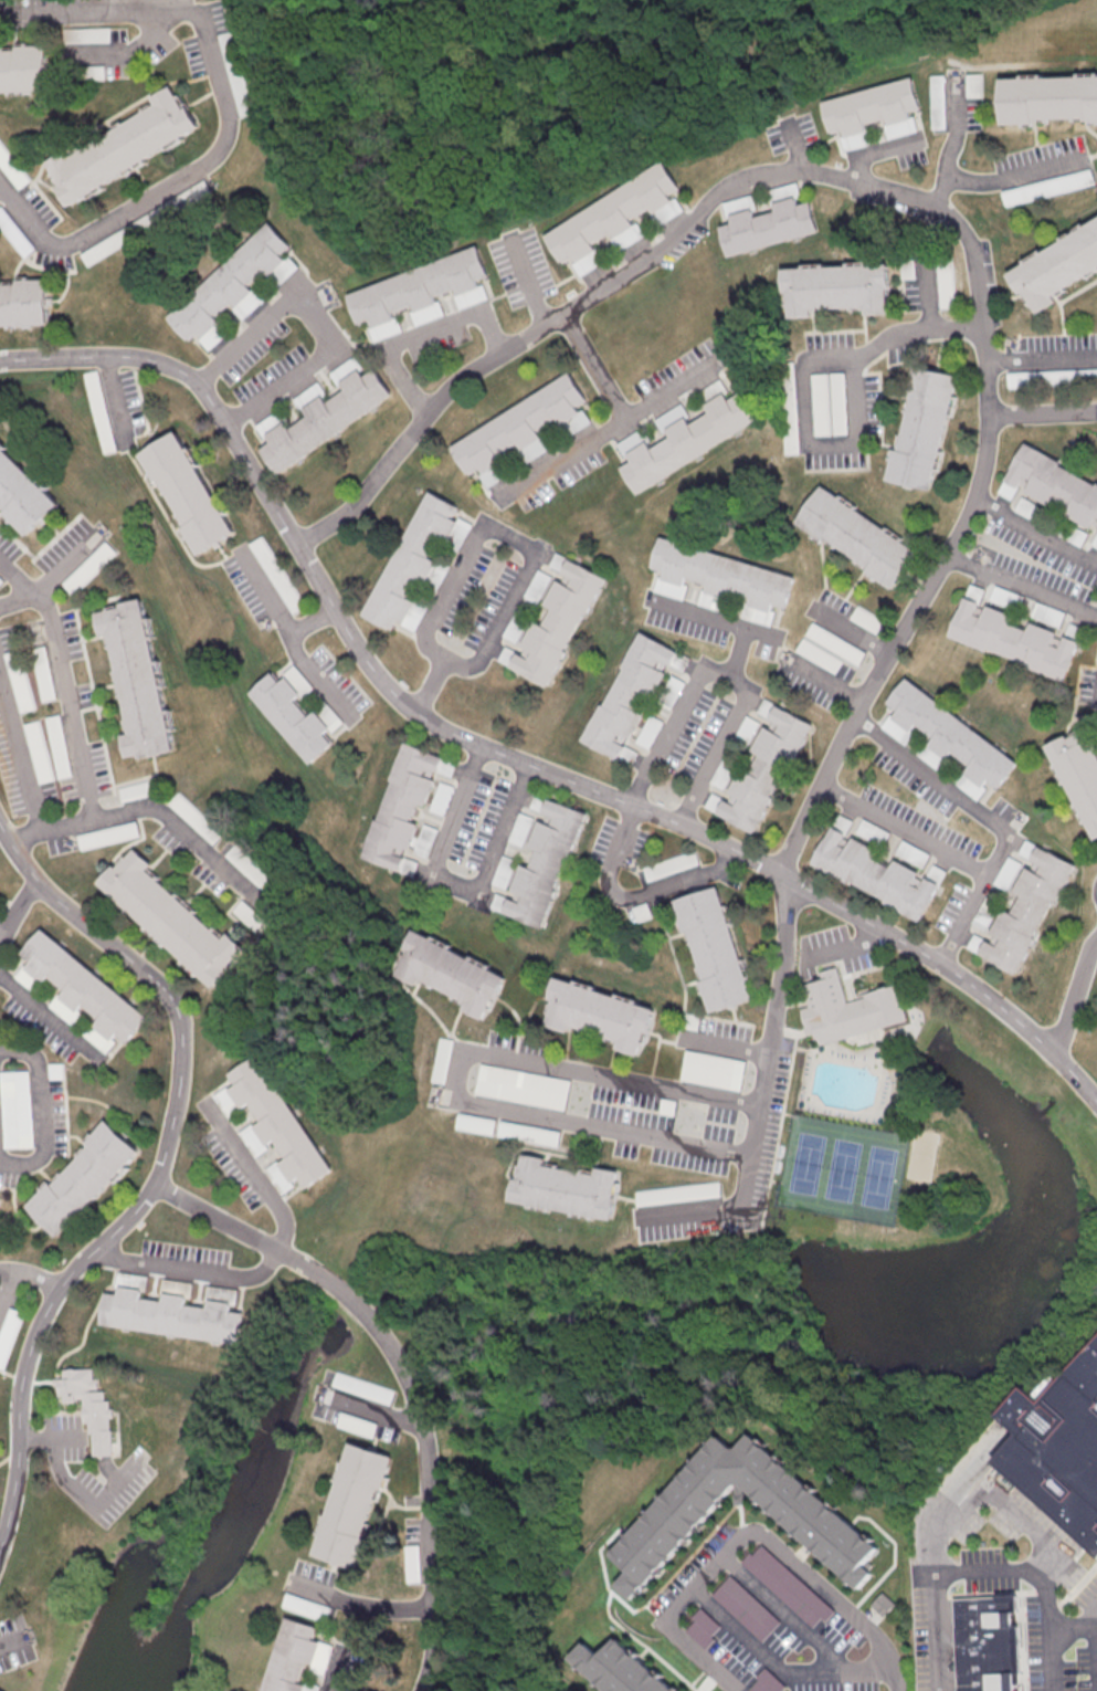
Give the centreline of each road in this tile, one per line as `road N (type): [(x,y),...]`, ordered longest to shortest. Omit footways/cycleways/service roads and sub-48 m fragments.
road 1 (residential): [(749,1205),(789,964),(785,874),(985,482),(989,318),(974,237),(939,204),(803,171),(767,172),(731,186),(660,255),(465,381),(352,515),(302,547)]
road 2 (residential): [(1096,1096),(992,998),(785,874),(421,716),(376,671),(336,607)]
road 3 (residential): [(0,821),(38,884),(164,989),(181,1033),(175,1112),(155,1184),(57,1290),(41,1323),(0,1538)]
road 4 (residential): [(155,1184),(326,1275),(387,1338),(414,1389),(430,1477),(432,1668),(423,1690)]
road 5 (residential): [(0,19),(194,15),(229,117),(215,158),(76,241),(42,238),(0,185)]
road 6 (residential): [(421,716),(451,665),(437,630),(492,526),(545,552),(495,655),(485,665),(451,665)]
road 7 (residential): [(302,547),(202,386),(179,370),(106,357),(0,360)]
road 8 (residential): [(641,808),(708,669),(753,691),(686,828)]
road 9 (residential): [(945,965),(1012,836),(861,722)]
road 10 (residential): [(758,1160),(476,1109),(462,1097),(461,1078)]
road 11 (residential): [(767,1109),(484,1058),(467,1062),(461,1078)]
road 12 (residential): [(202,386),(299,303),(333,336),(336,349),(326,361),(229,426)]
road 13 (residential): [(482,746),(435,872),(479,891),(528,765)]
road 14 (residential): [(13,843),(155,811),(265,907)]
road 15 (residential): [(35,597),(94,821)]
road 16 (residential): [(0,1052),(35,1059),(42,1072),(44,1160),(23,1170),(0,1167)]
road 17 (residential): [(939,204),(950,179),(998,180),(1084,158)]
road 18 (residential): [(1096,614),(951,557)]
road 19 (residential): [(989,333),(916,334),(856,365)]
road 20 (residential): [(980,500),(1096,561)]
road 21 (residential): [(0,978),(102,1060)]
road 22 (residential): [(506,353),(482,311),(409,339)]
road 23 (residential): [(563,317),(626,420)]

